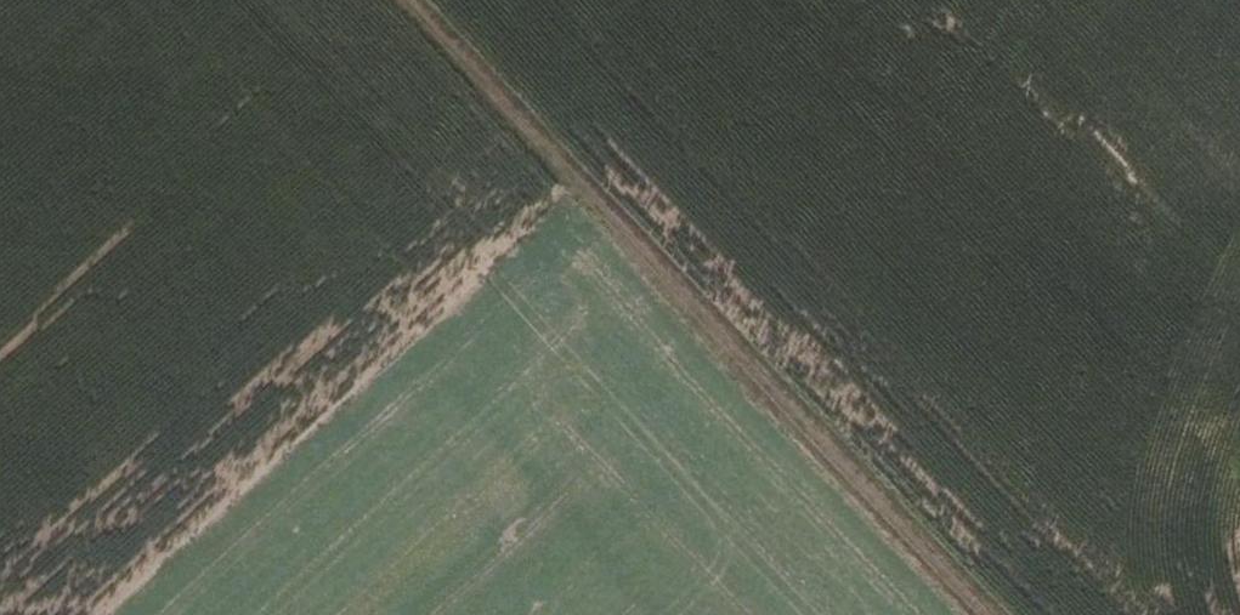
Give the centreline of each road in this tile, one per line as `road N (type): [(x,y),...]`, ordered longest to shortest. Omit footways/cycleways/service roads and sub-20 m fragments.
road 1 (track): [(408,0),(992,614)]

